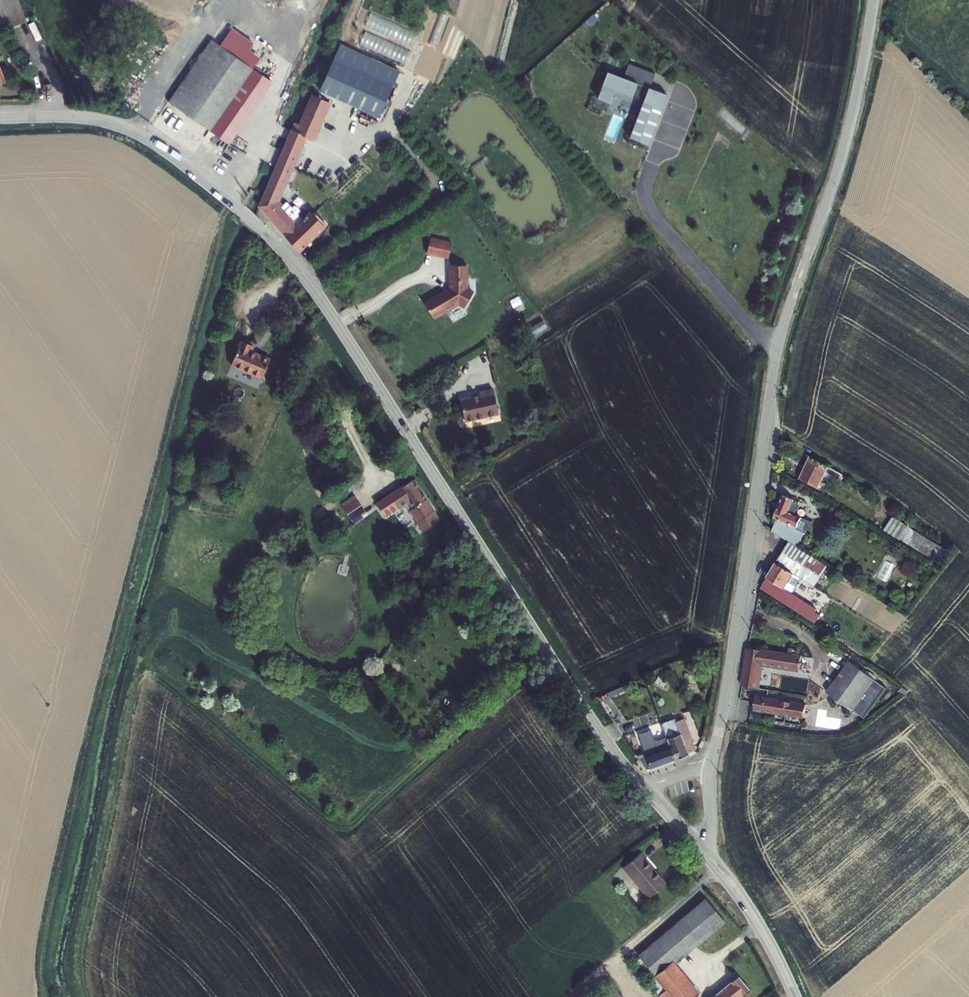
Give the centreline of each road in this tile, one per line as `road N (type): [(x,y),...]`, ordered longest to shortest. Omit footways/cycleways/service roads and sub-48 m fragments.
road 1 (residential): [(0,118),(119,125),(199,175),(270,238),(334,318),(596,726),(645,788)]
road 2 (residential): [(712,759),(779,347)]
road 3 (residential): [(779,347),(846,138),(874,0)]
road 4 (residential): [(680,93),(644,187),(645,202),(757,332),(779,347)]
road 5 (residential): [(796,996),(755,918),(717,867)]

